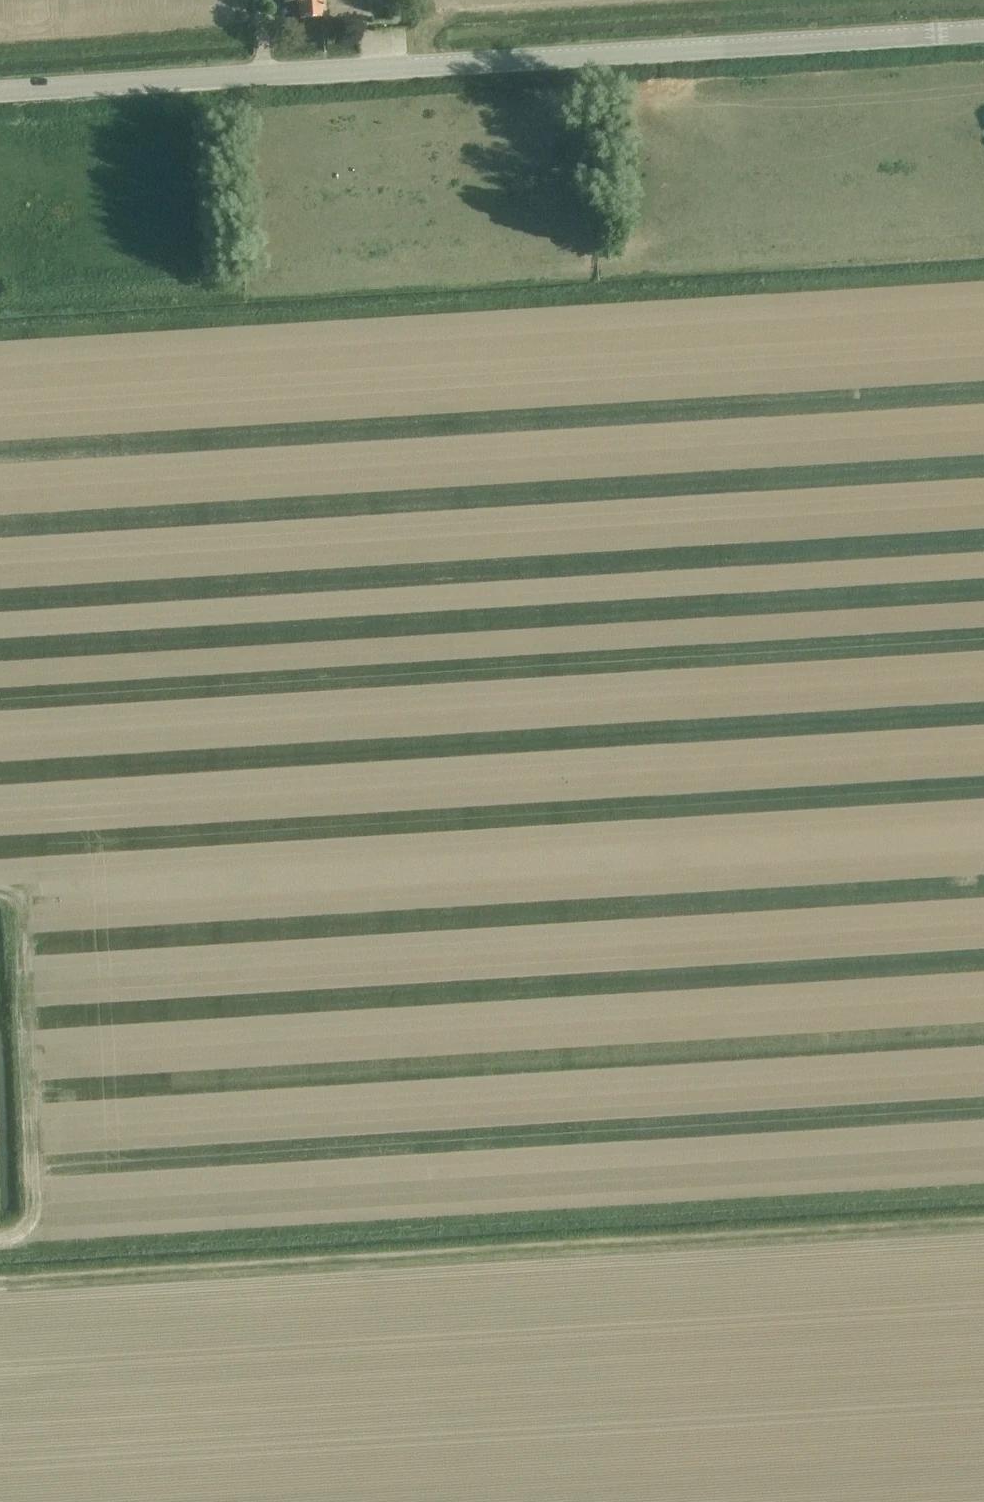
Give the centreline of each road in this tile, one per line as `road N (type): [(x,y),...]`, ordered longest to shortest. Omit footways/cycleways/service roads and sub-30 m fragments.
road 1 (unclassified): [(0,92),(983,31)]

